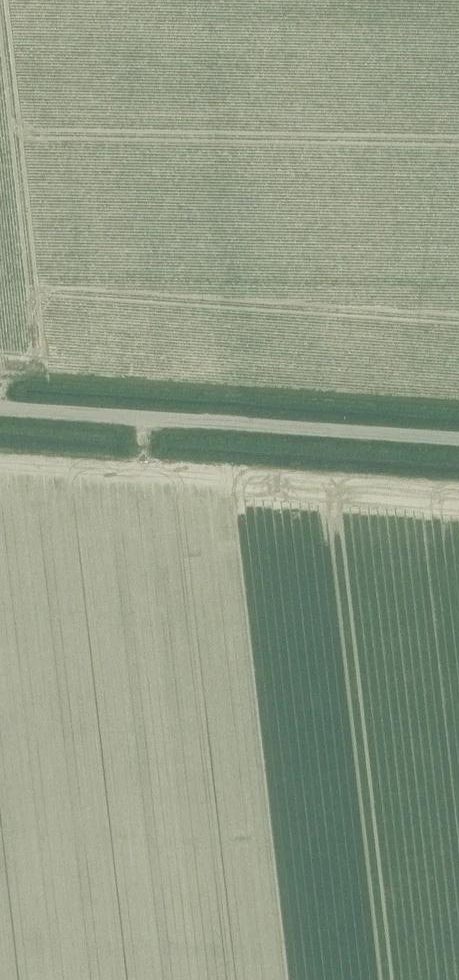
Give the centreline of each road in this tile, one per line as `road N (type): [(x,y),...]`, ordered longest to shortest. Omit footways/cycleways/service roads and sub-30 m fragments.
road 1 (unclassified): [(458,440),(0,408)]

